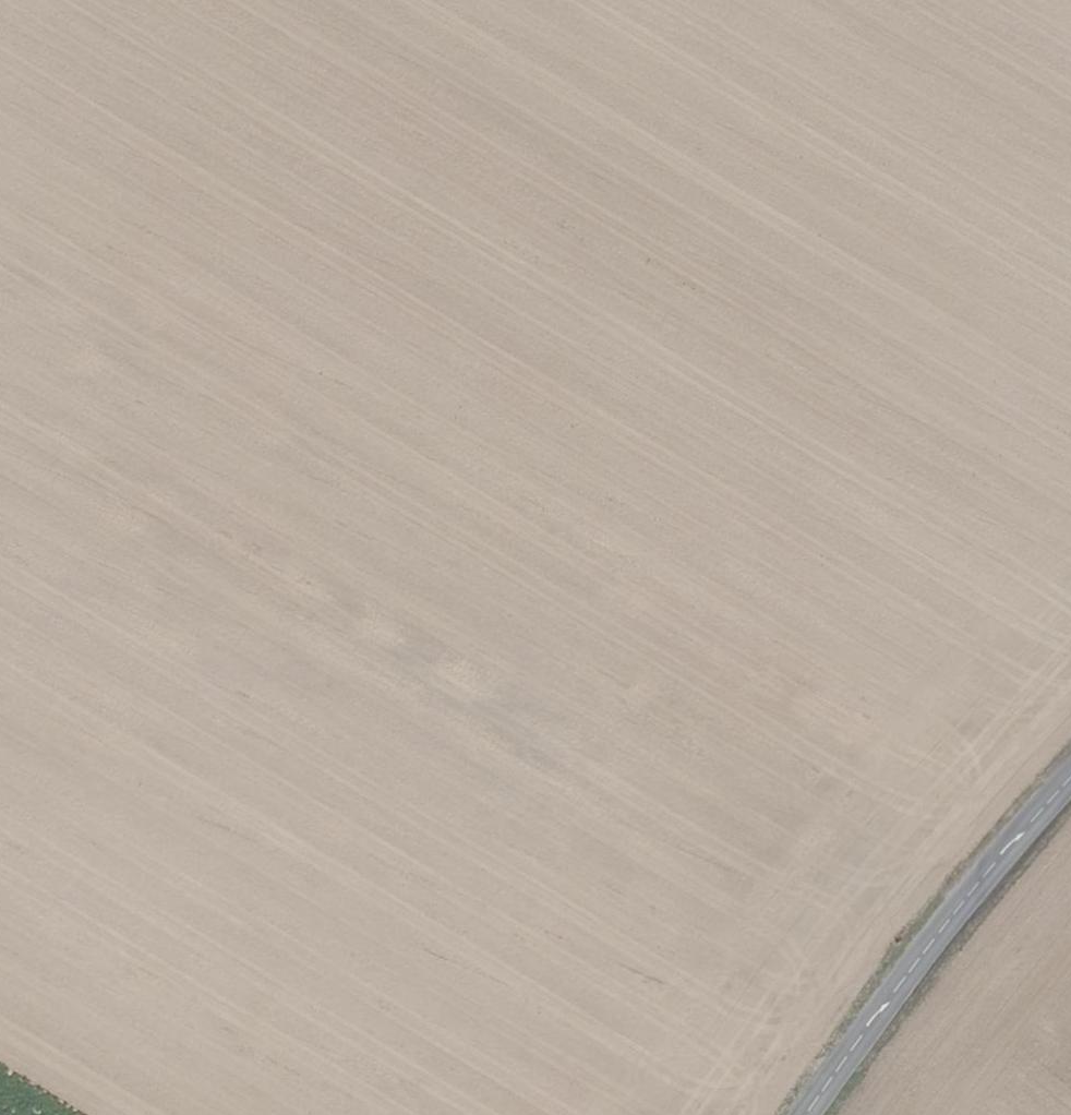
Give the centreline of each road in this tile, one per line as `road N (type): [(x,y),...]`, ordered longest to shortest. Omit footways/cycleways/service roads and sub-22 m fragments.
road 1 (tertiary): [(806,1114),(919,960),(1070,779)]

